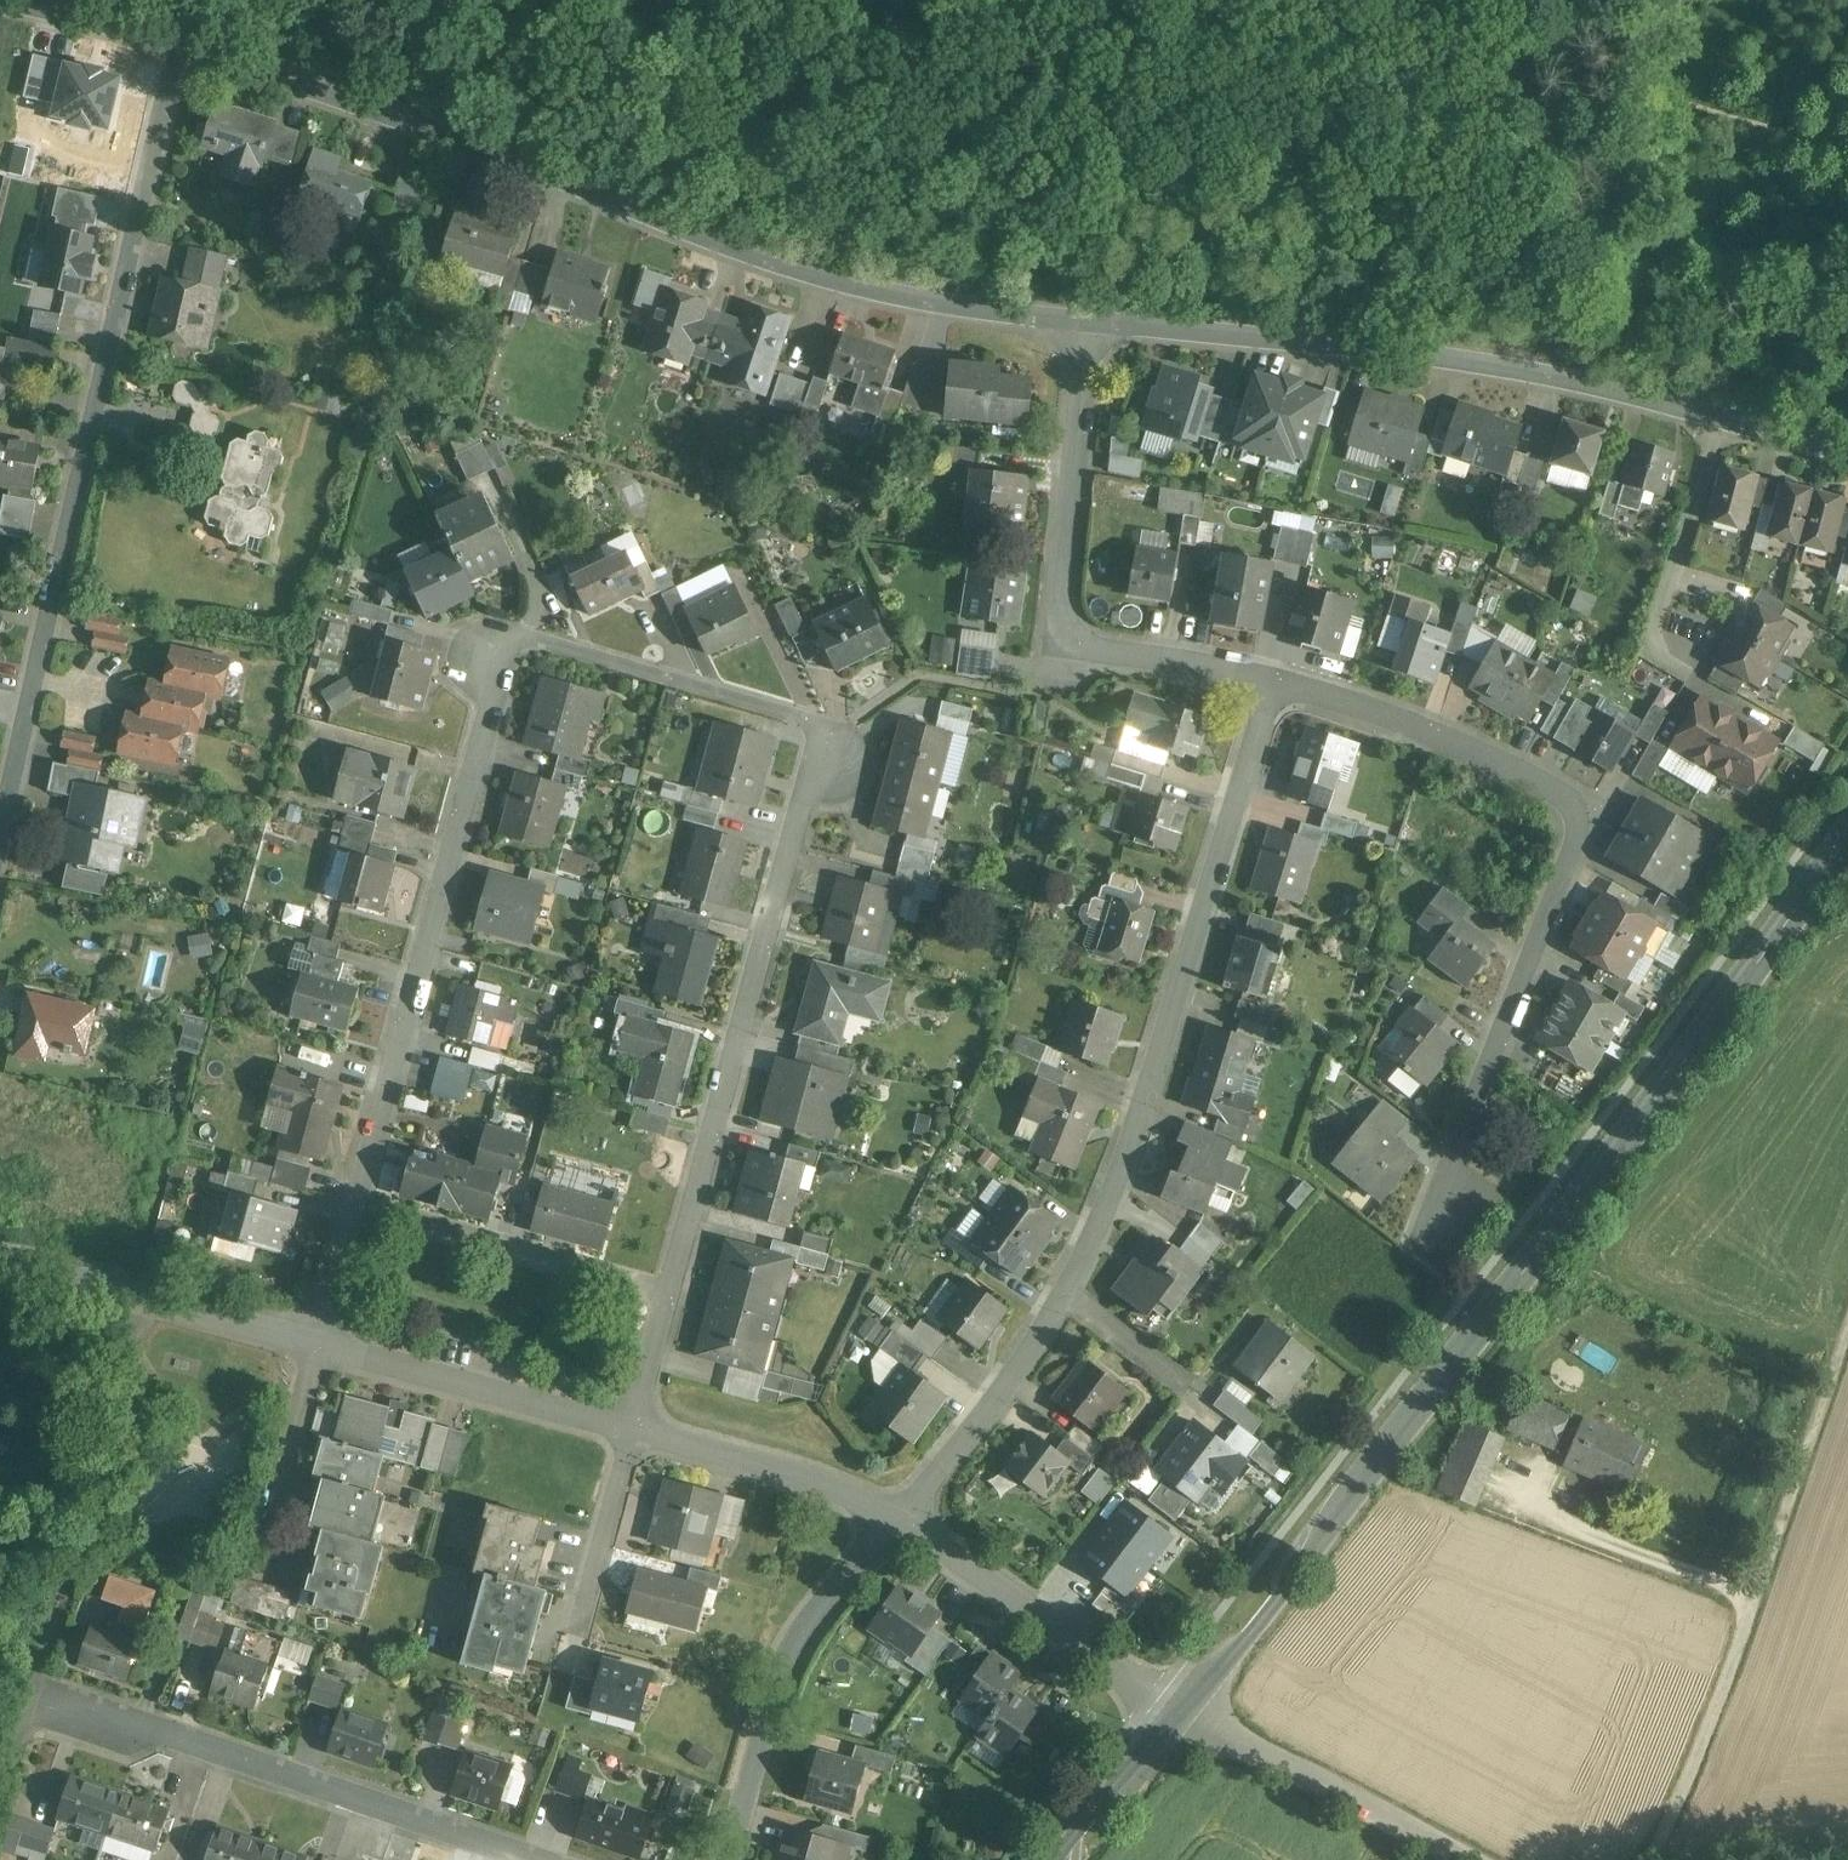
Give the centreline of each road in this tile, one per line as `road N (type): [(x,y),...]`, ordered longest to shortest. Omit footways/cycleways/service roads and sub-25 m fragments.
road 1 (residential): [(364,1207),(519,635),(825,727),(677,1287)]
road 2 (tertiary): [(1182,1716),(1663,1088),(1847,832)]
road 3 (residential): [(1091,323),(796,270),(400,120),(181,48)]
road 4 (residential): [(0,831),(181,48)]
road 5 (residential): [(1275,683),(1451,735),(1566,791),(1580,819),(1579,851),(1428,1240)]
road 6 (residential): [(1066,1296),(1121,1161),(1275,683)]
road 7 (residential): [(1718,416),(1390,346),(1091,323)]
road 8 (residential): [(541,1859),(25,1691)]
road 9 (residential): [(1275,683),(1114,660),(1075,627),(1071,553),(1091,323)]
road 10 (residential): [(145,1292),(25,1691)]
road 11 (residential): [(905,1515),(819,1617),(769,1730),(729,1859)]
road 12 (residential): [(905,1515),(1182,1716)]
road 13 (residential): [(321,1340),(640,1426)]
road 14 (residential): [(677,1287),(364,1207)]
road 15 (residential): [(1469,1859),(1182,1716)]
road 16 (residential): [(1718,416),(1709,467),(1651,637),(1704,682)]
road 17 (residential): [(640,1426),(905,1515)]
road 18 (residential): [(905,1515),(991,1411),(1066,1296)]
road 19 (residential): [(640,1426),(579,1637)]
road 20 (tertiary): [(1060,1859),(1182,1716)]
road 21 (residential): [(181,48),(0,1)]
road 22 (residential): [(145,1292),(321,1340)]
road 23 (residential): [(1066,1296),(1190,1387)]
road 24 (residential): [(0,1261),(145,1292)]
road 25 (residential): [(677,1287),(640,1426)]
road 26 (residential): [(321,1340),(364,1207)]
road 27 (residential): [(1847,453),(1718,416)]

